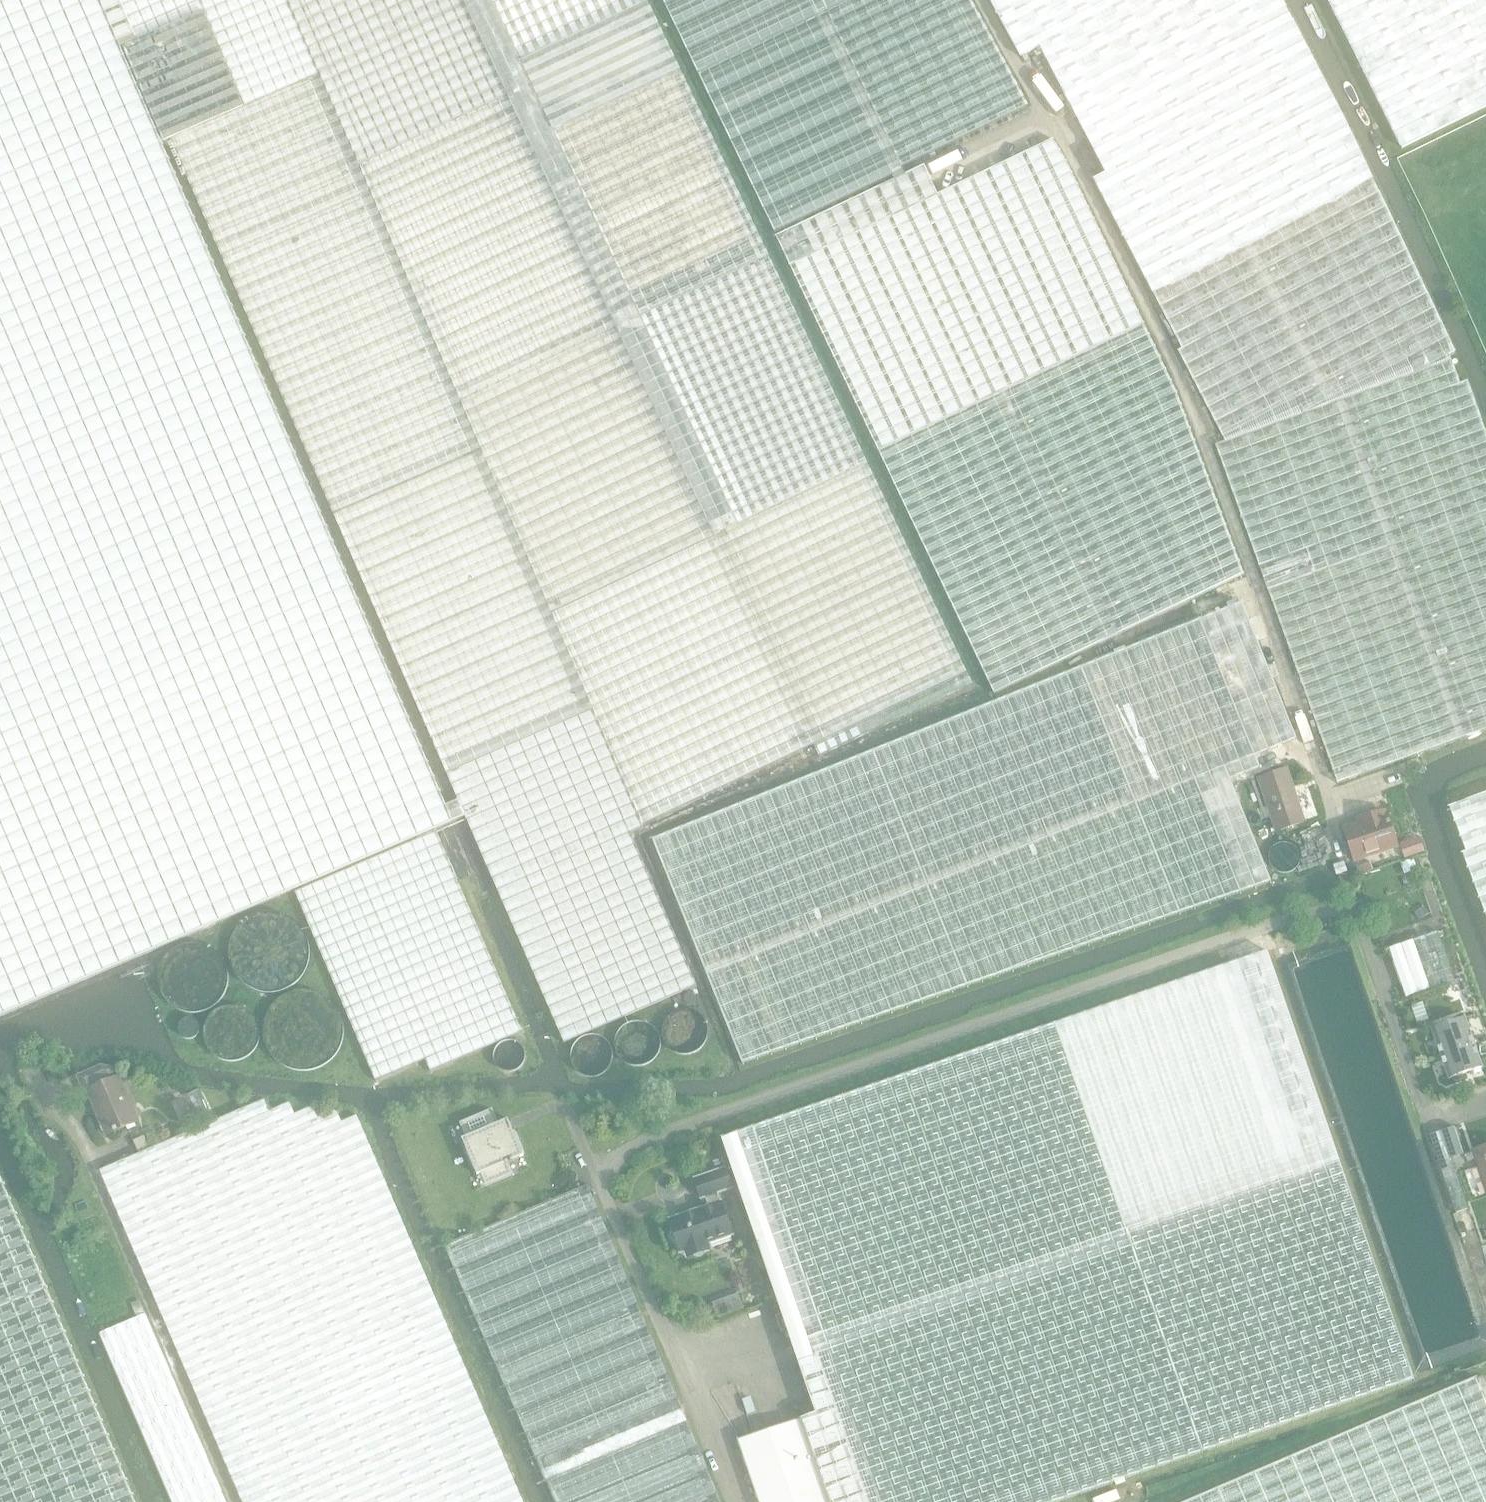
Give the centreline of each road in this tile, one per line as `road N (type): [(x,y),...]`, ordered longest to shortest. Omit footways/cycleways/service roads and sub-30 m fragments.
road 1 (unclassified): [(738,1501),(595,1164),(647,1139),(1359,907),(1432,1121)]
road 2 (unclassified): [(233,1501),(110,1209)]

